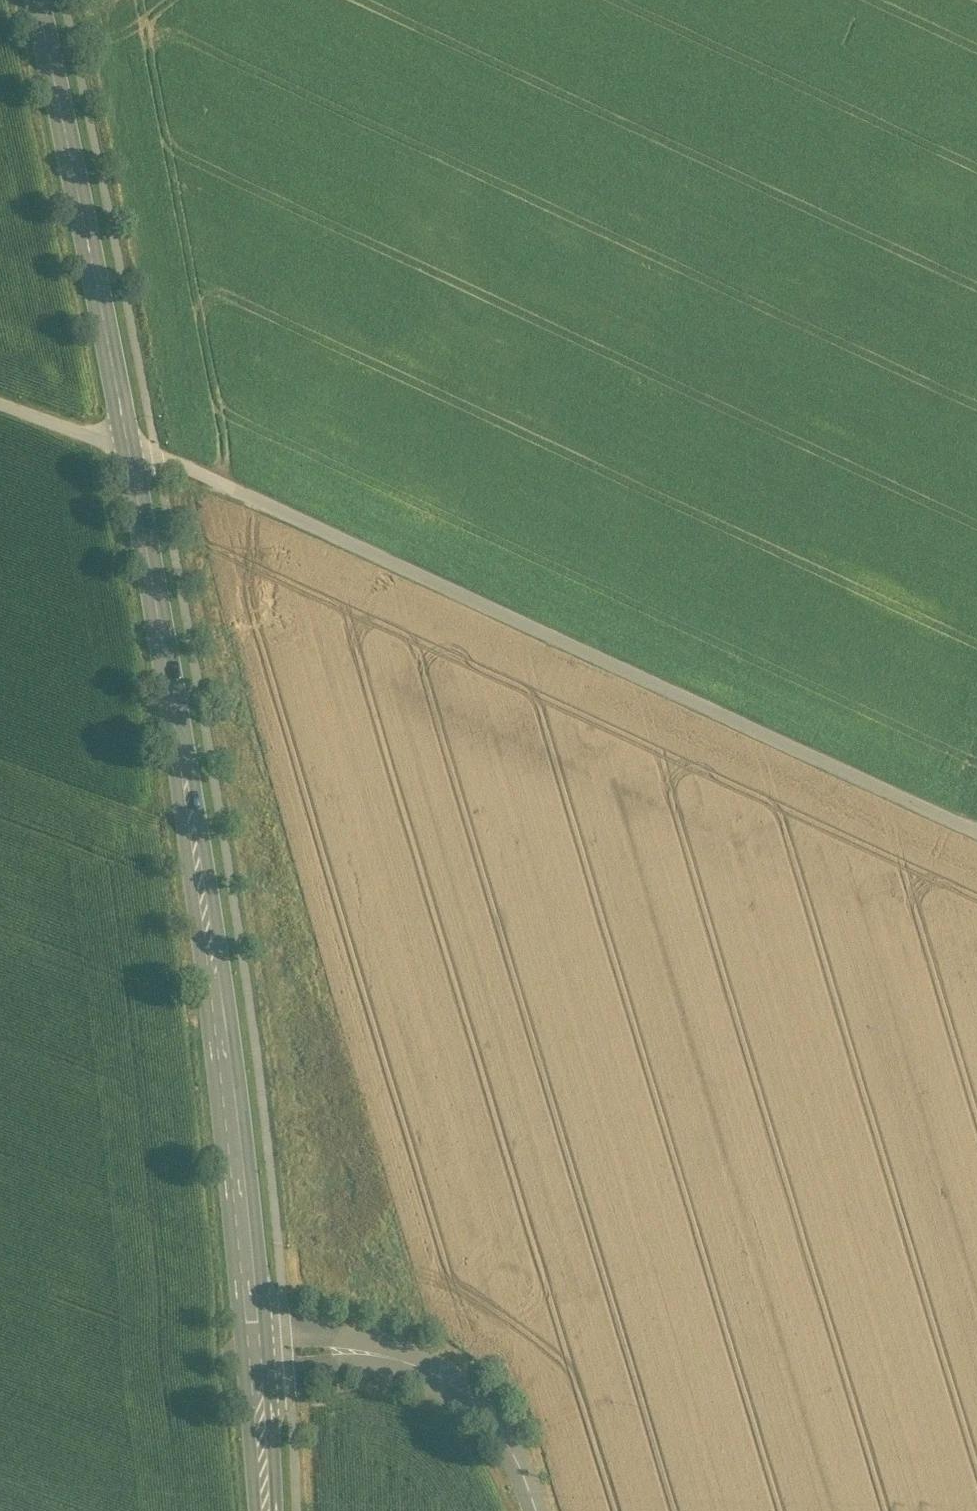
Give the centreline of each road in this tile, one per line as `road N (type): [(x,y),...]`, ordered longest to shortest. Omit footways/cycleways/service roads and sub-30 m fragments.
road 1 (unclassified): [(976,836),(130,448)]
road 2 (secondary): [(256,1356),(183,767),(130,448)]
road 3 (secondary): [(130,448),(38,0)]
road 4 (residential): [(256,1356),(371,1355),(446,1383),(501,1435),(536,1510)]
road 5 (secondary): [(264,1510),(256,1356)]
road 6 (unclassified): [(0,402),(130,448)]

